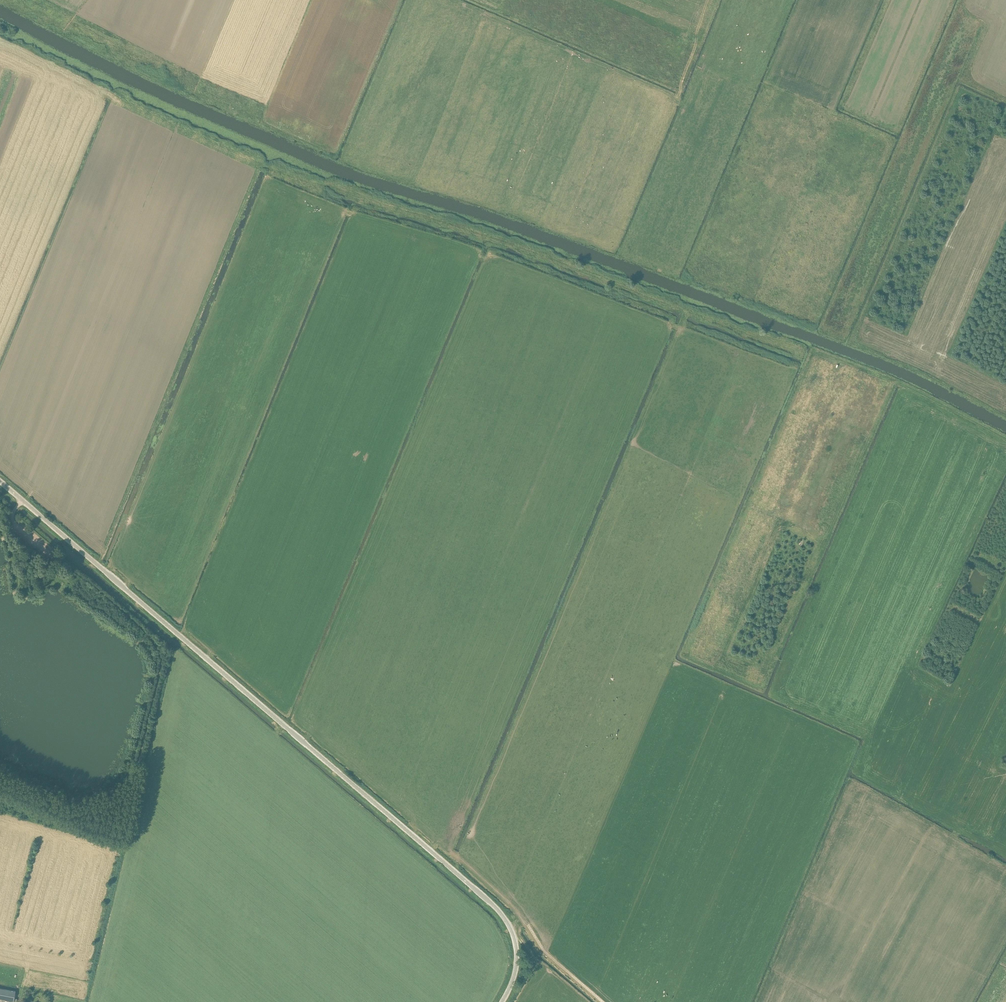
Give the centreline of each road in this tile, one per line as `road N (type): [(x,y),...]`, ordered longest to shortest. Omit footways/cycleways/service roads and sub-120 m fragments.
road 1 (unclassified): [(503,1001),(519,949),(503,910),(0,480)]

